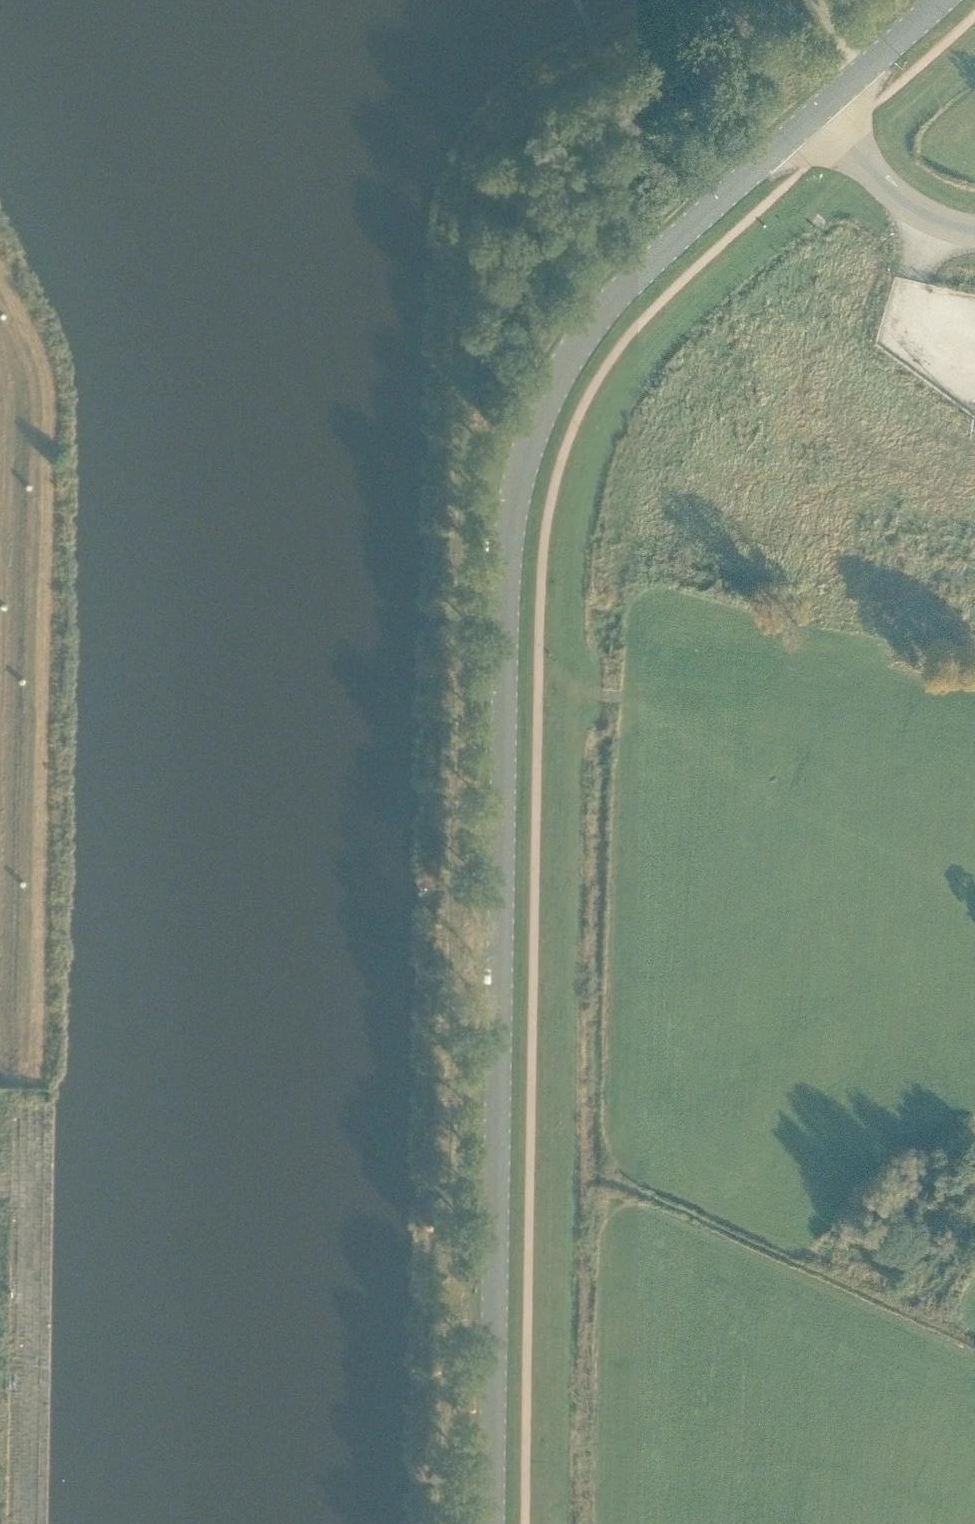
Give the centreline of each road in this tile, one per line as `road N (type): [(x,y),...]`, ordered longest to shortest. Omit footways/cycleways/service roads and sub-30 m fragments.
road 1 (tertiary): [(492,1523),(514,490),(555,381),(616,292),(937,0)]

